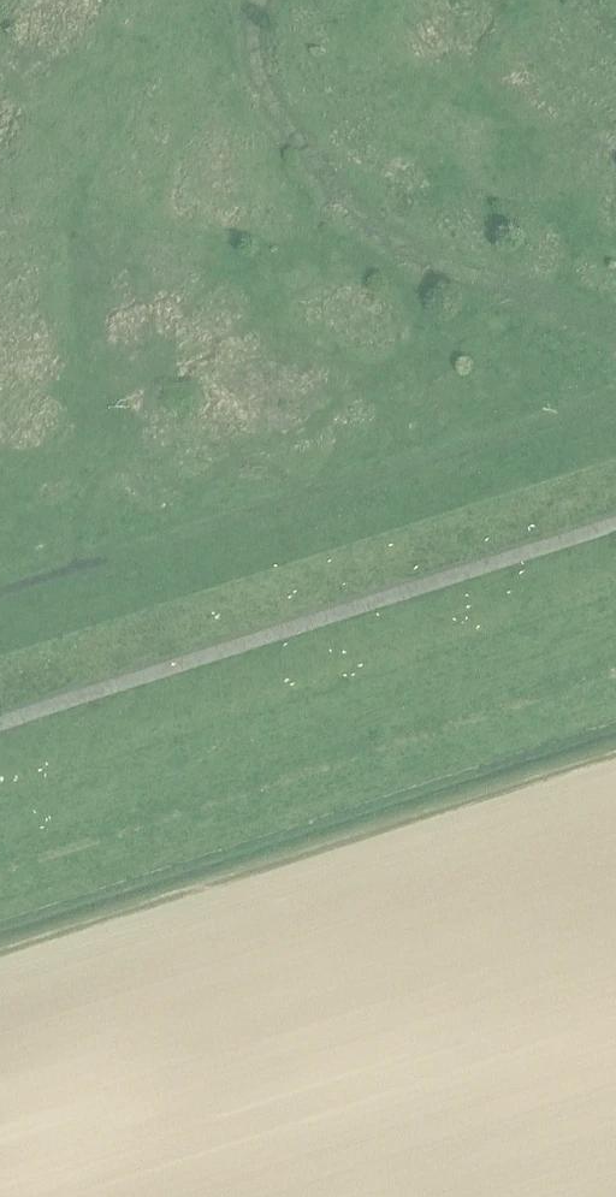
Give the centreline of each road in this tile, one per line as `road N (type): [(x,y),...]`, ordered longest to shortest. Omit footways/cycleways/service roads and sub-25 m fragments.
road 1 (track): [(615,676),(0,873)]

